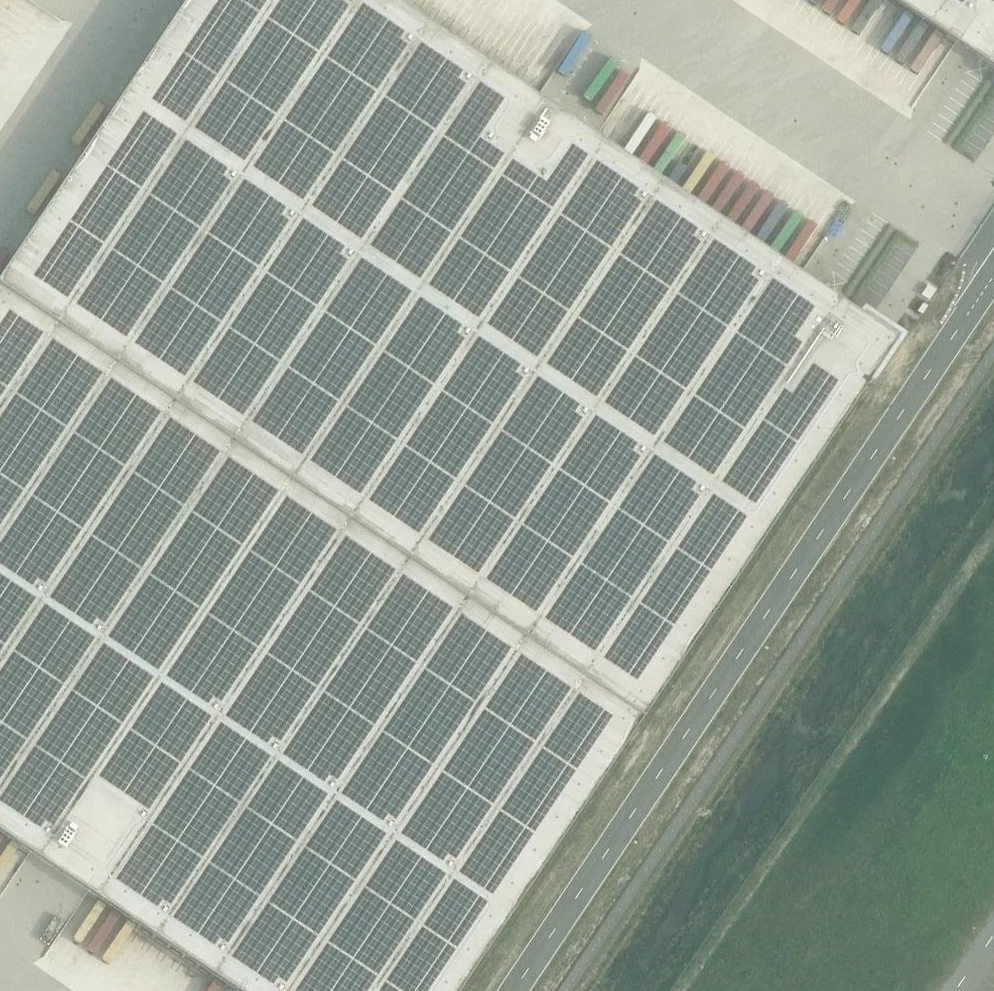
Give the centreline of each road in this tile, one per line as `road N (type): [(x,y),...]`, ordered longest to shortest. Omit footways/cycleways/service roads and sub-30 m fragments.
road 1 (tertiary): [(993,272),(513,990)]

